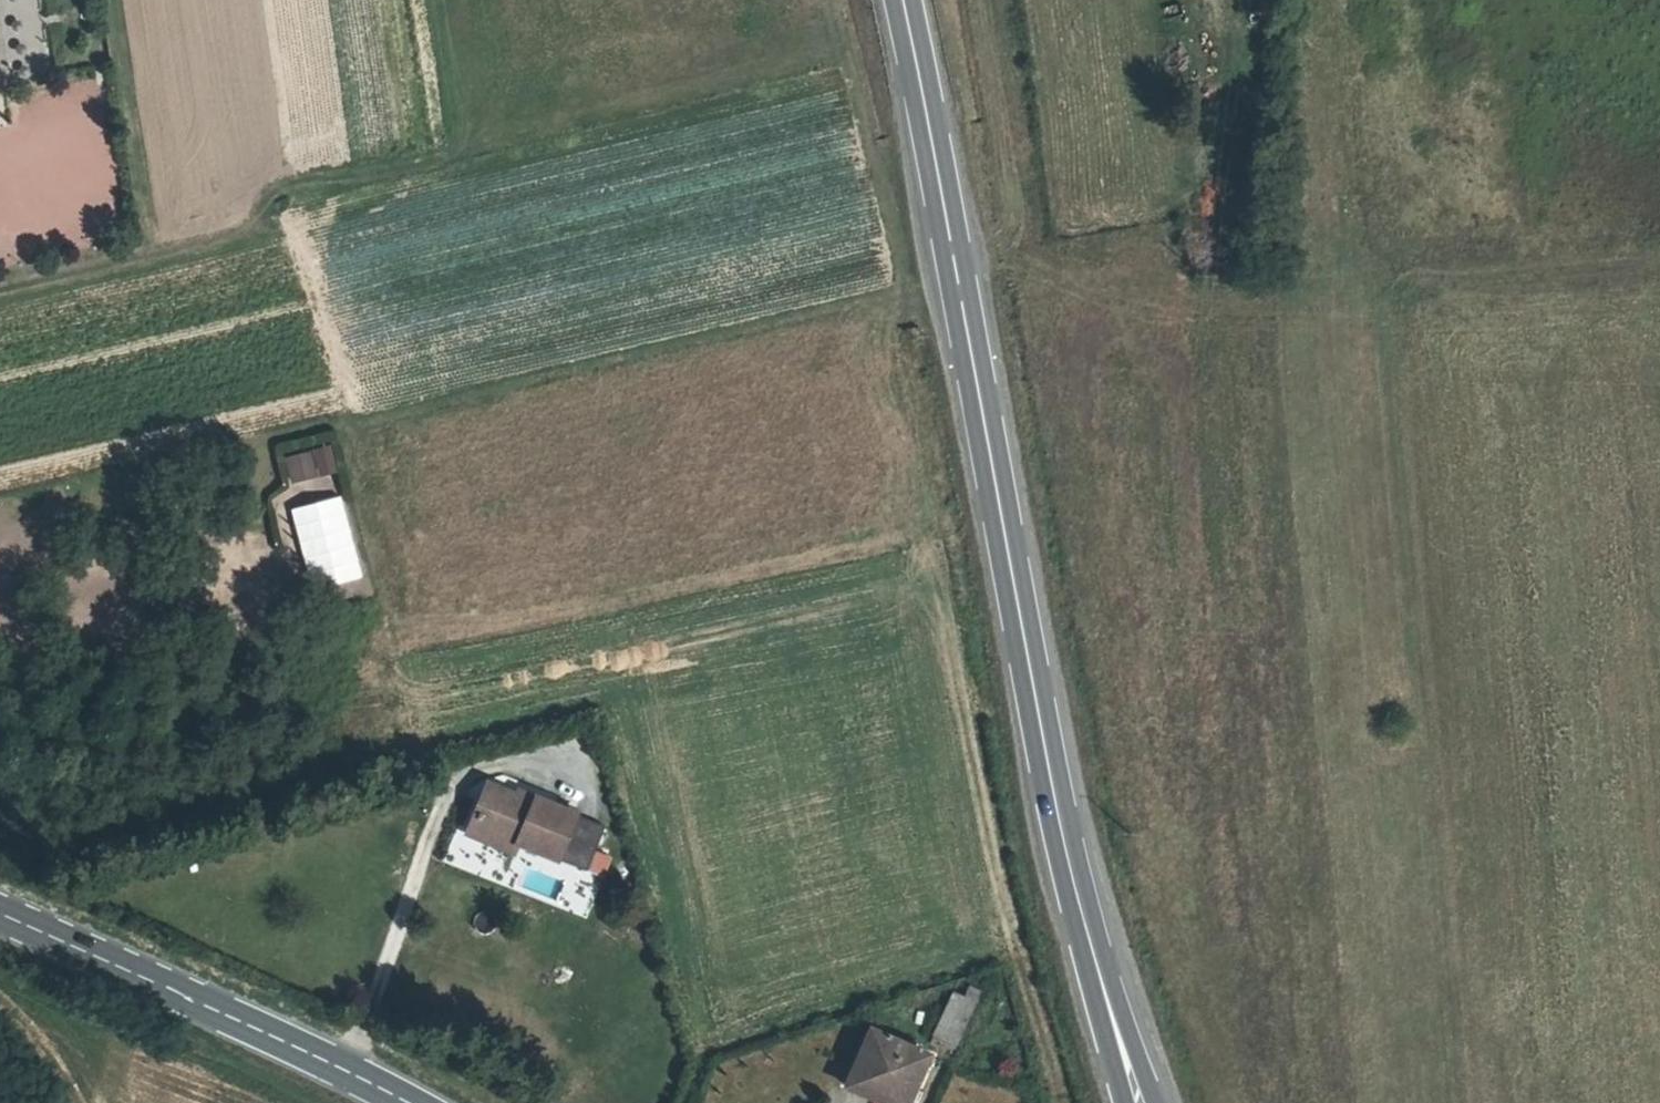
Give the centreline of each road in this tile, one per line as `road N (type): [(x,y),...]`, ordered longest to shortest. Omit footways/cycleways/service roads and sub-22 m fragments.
road 1 (secondary): [(911,0),(1065,845)]
road 2 (primary): [(408,1102),(0,922)]
road 3 (secondary): [(1159,1102),(1065,845)]
road 4 (secondary): [(1065,845),(1087,977),(1124,1102)]

